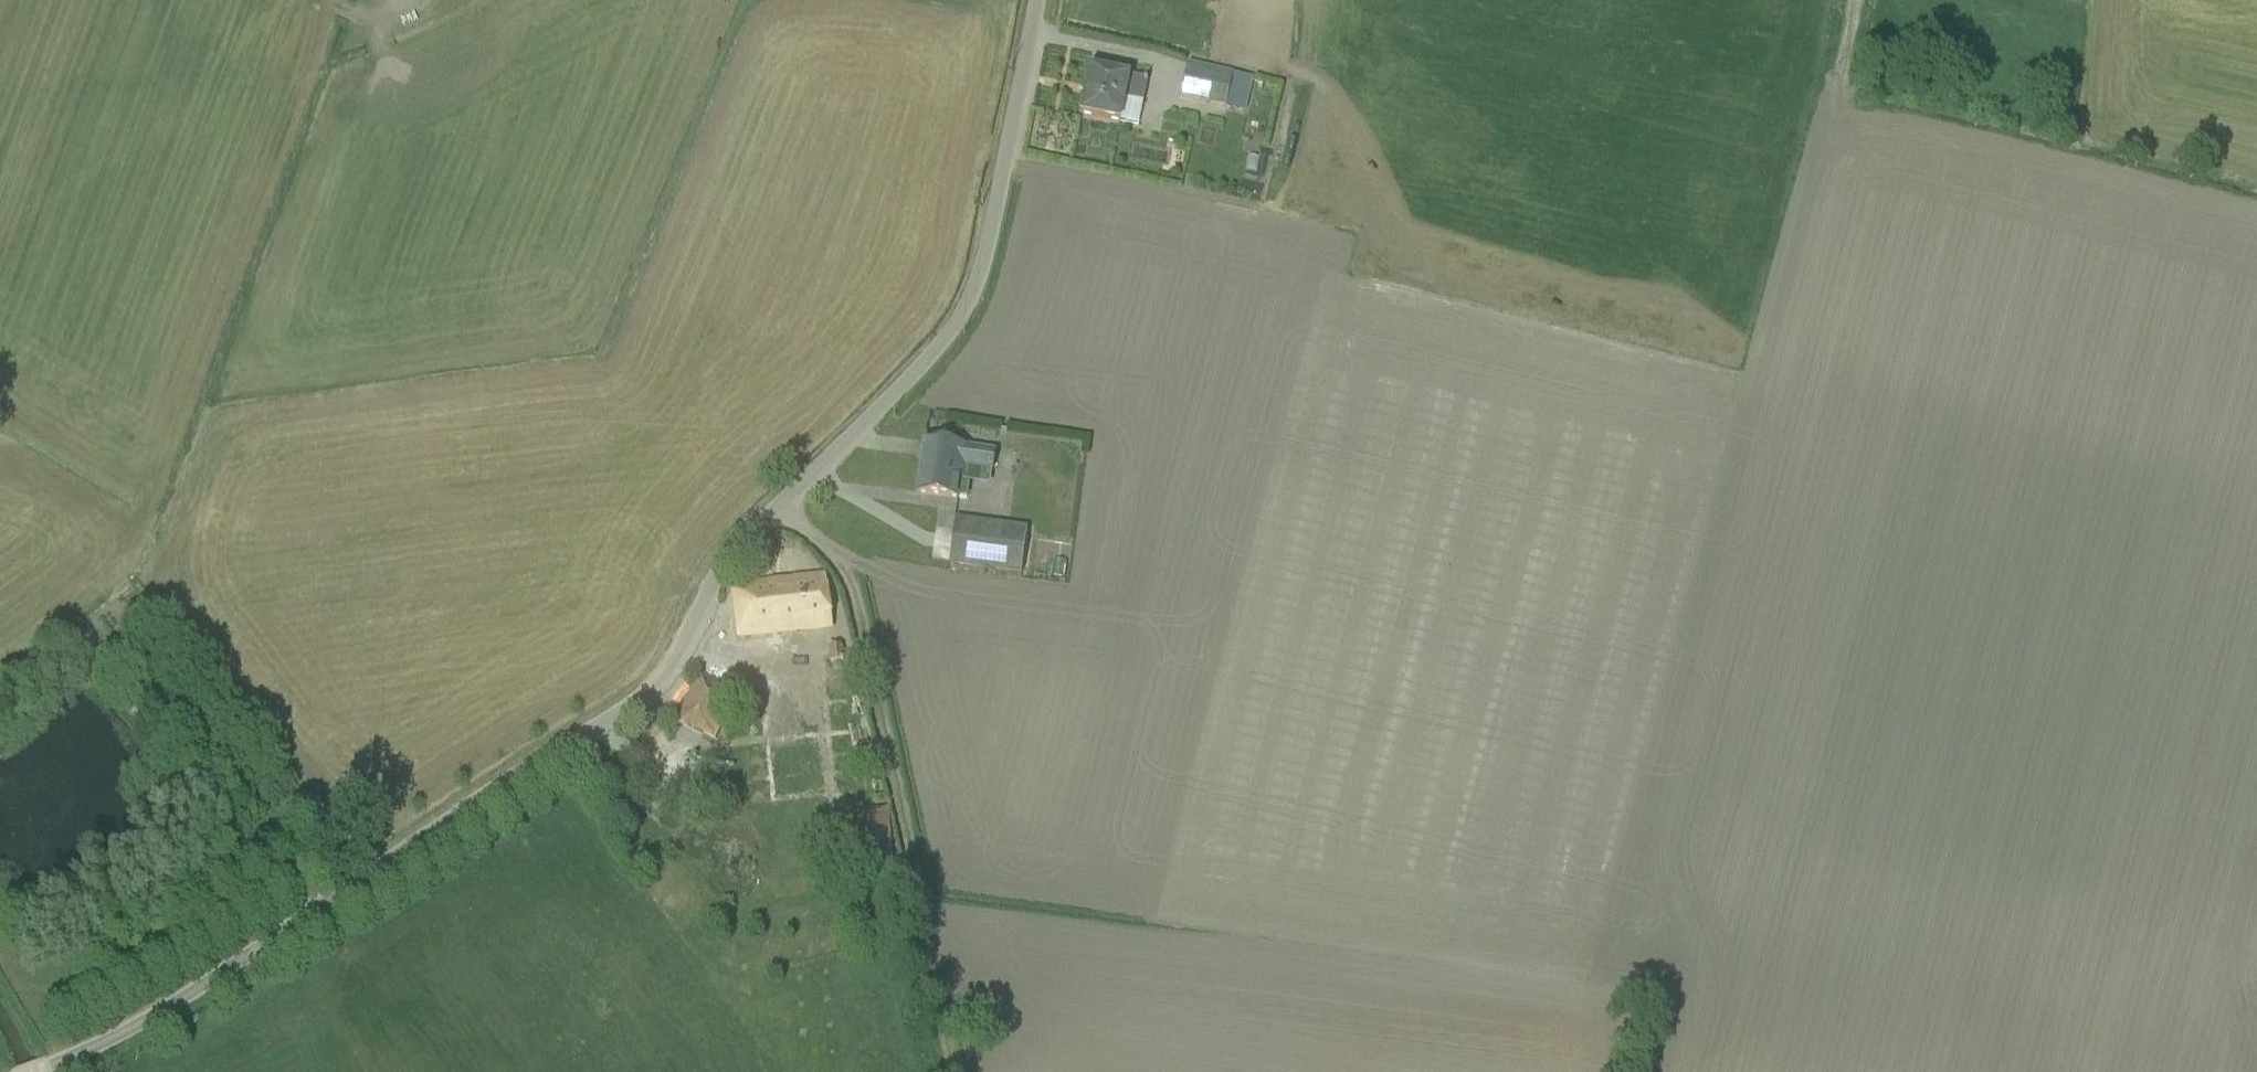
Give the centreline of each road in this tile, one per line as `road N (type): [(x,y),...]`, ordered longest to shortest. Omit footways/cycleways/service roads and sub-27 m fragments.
road 1 (unclassified): [(1038,0),(975,298),(915,378),(747,544),(645,697),(173,1005),(46,1069)]
road 2 (track): [(955,1071),(863,611),(838,555),(792,501)]

